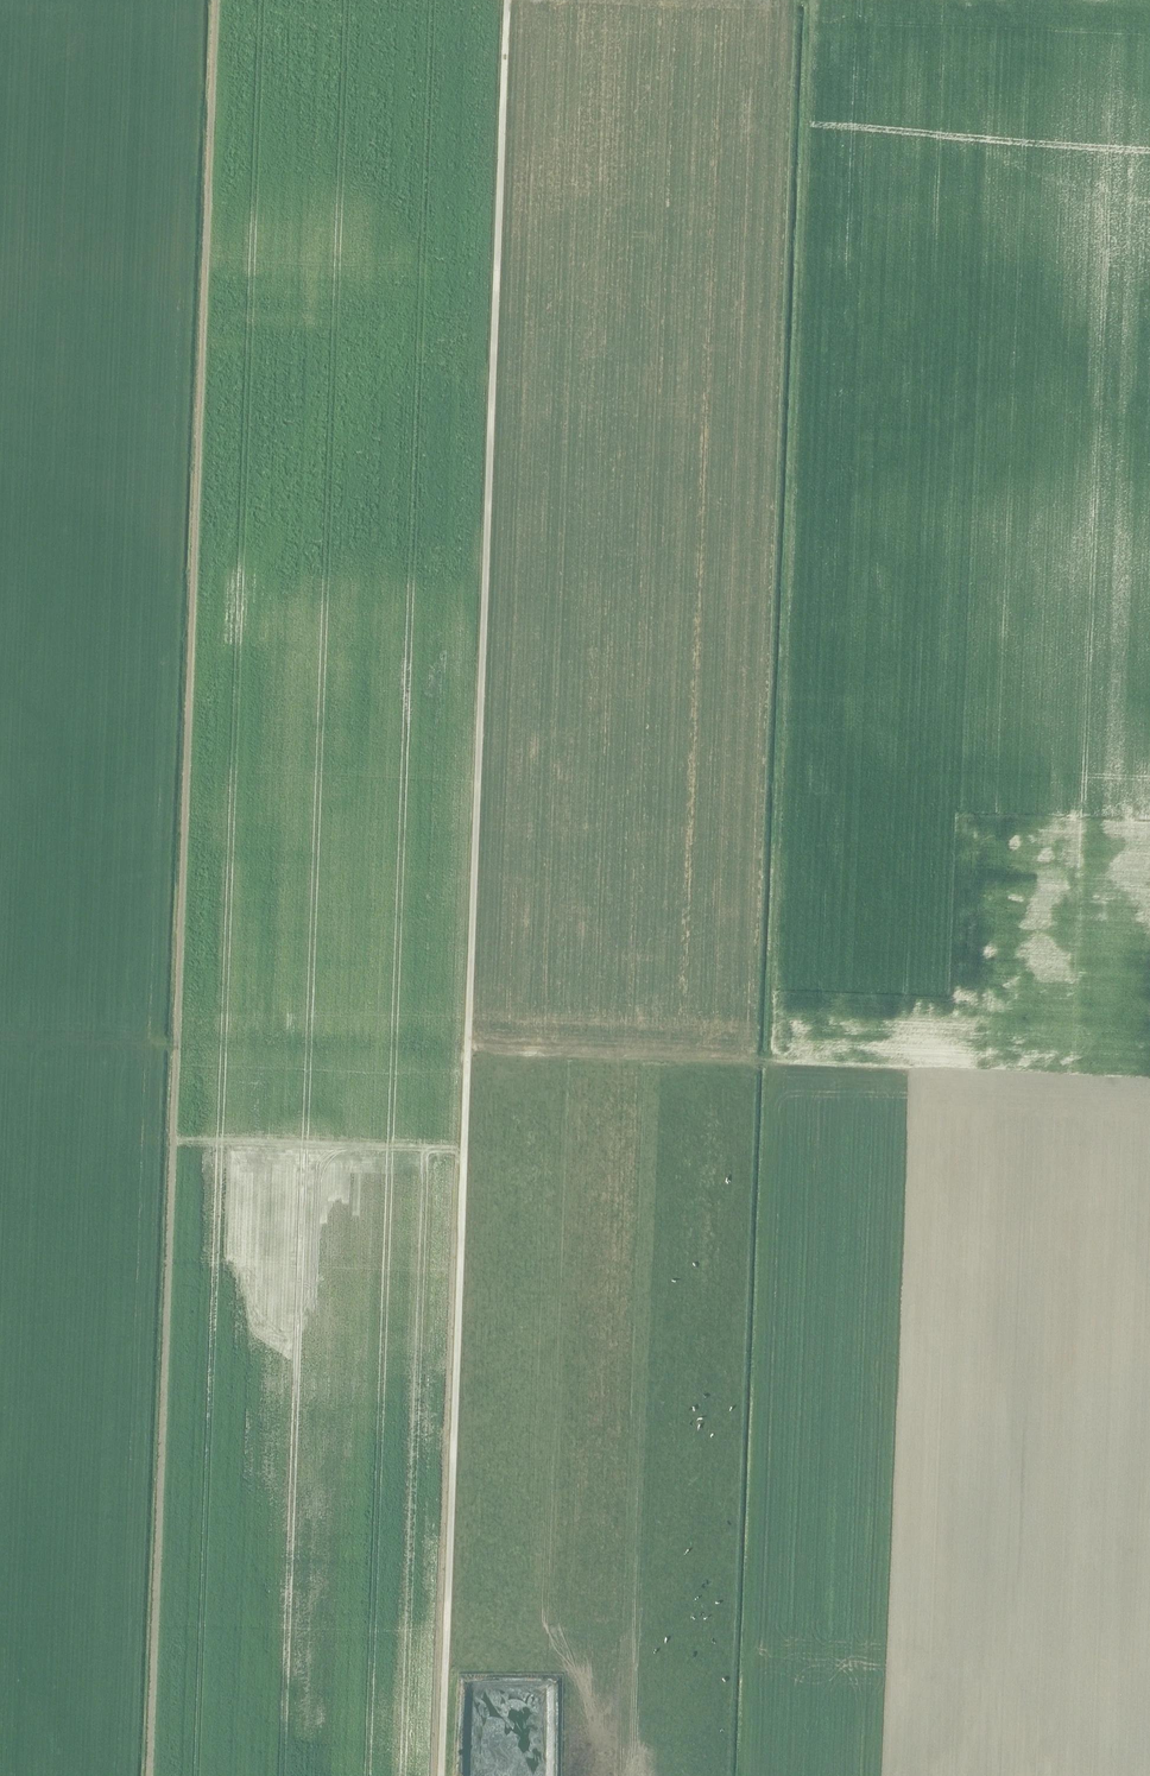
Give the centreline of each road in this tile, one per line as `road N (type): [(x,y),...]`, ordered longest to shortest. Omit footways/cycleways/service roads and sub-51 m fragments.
road 1 (unclassified): [(440,1775),(510,0)]

